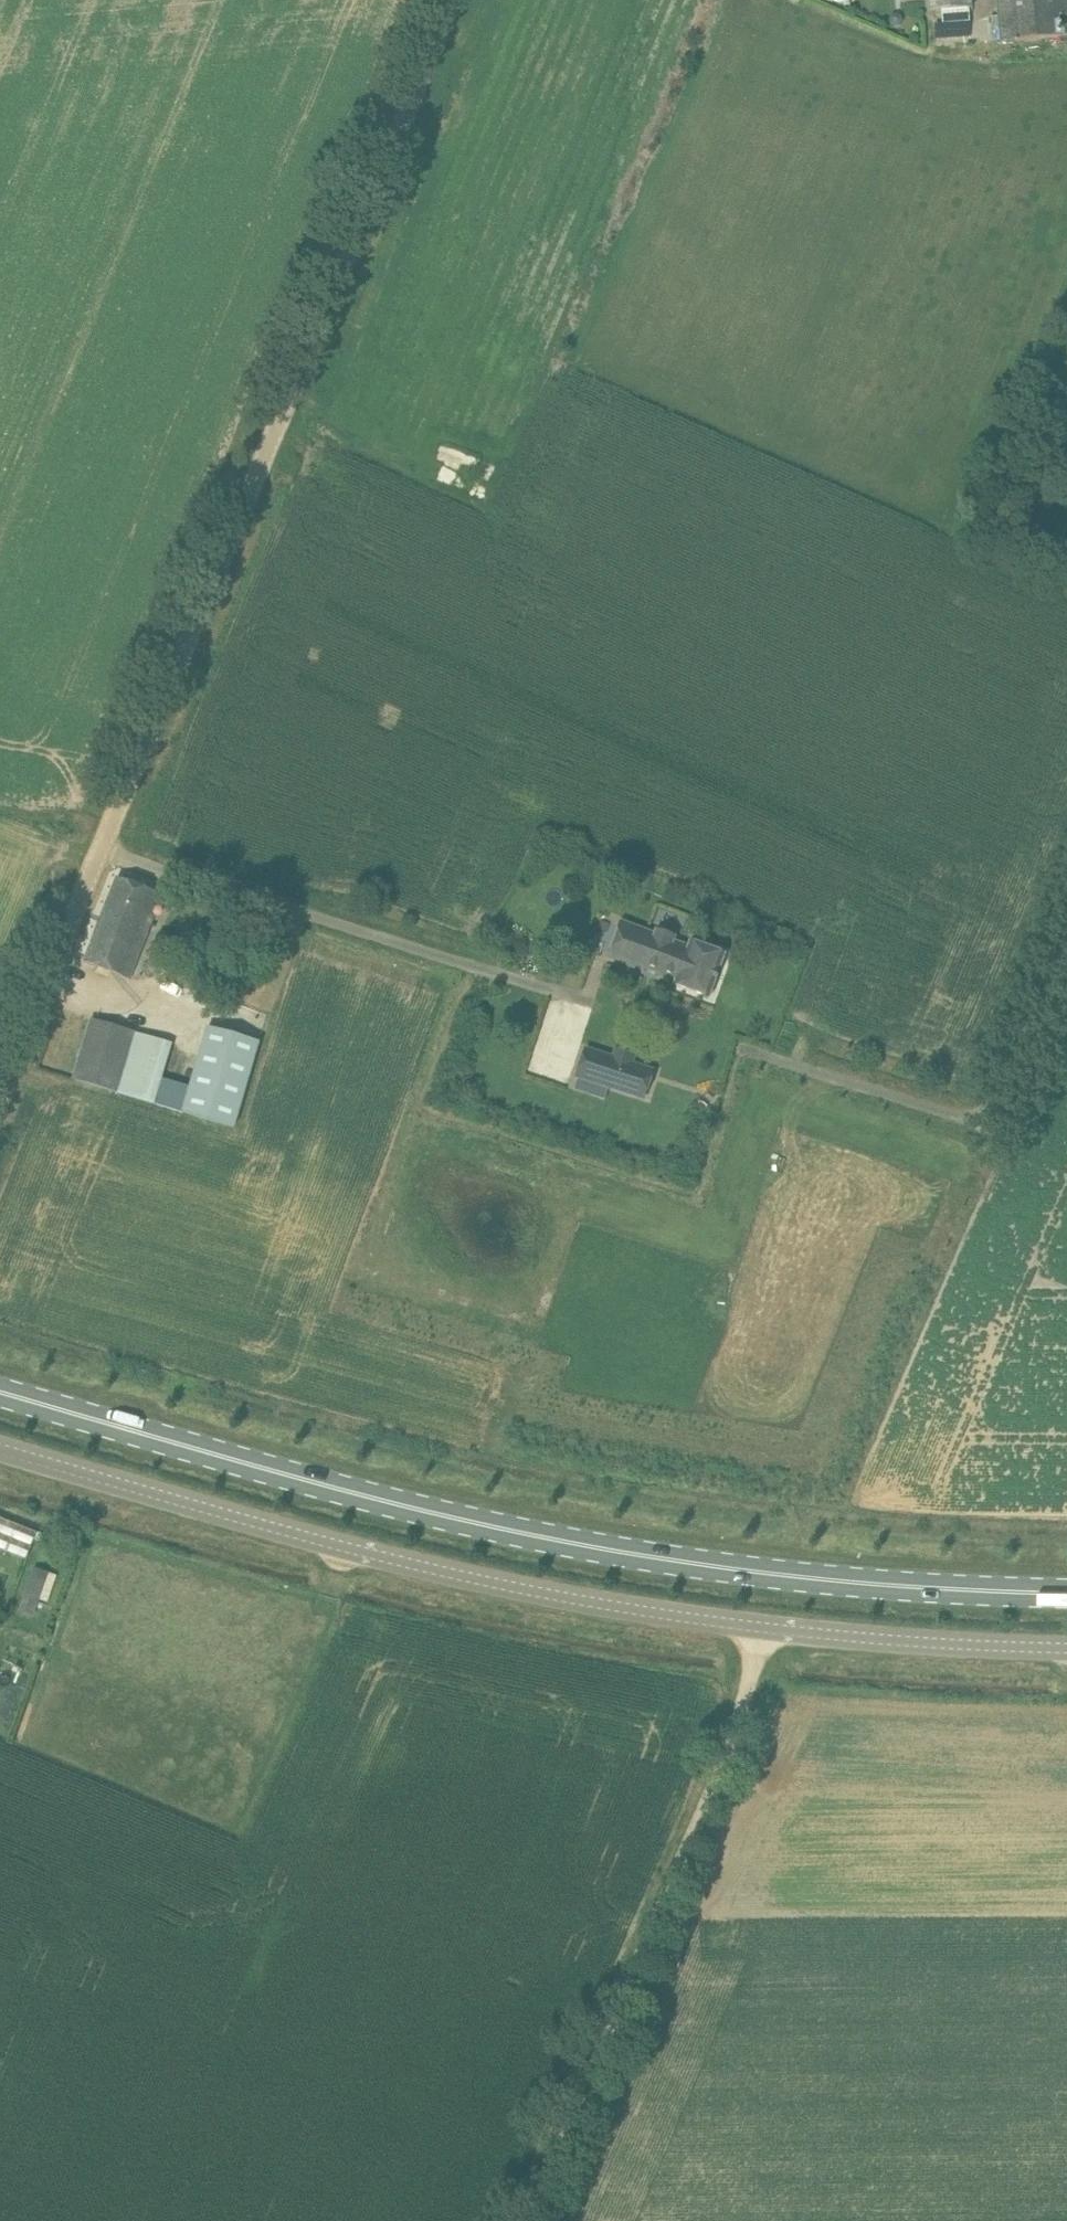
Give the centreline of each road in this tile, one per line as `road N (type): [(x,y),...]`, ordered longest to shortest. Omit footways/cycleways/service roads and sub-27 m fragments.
road 1 (unclassified): [(104,816),(220,864),(967,1105),(995,1086),(1066,918)]
road 2 (tertiary): [(0,1447),(311,1536),(644,1610),(771,1632),(1066,1646)]
road 3 (primary): [(1066,1592),(801,1577),(578,1542),(401,1504),(0,1391)]
road 4 (unclassified): [(104,816),(444,0)]
road 5 (track): [(771,1632),(523,2220)]
road 6 (unclassified): [(0,1069),(104,816)]

